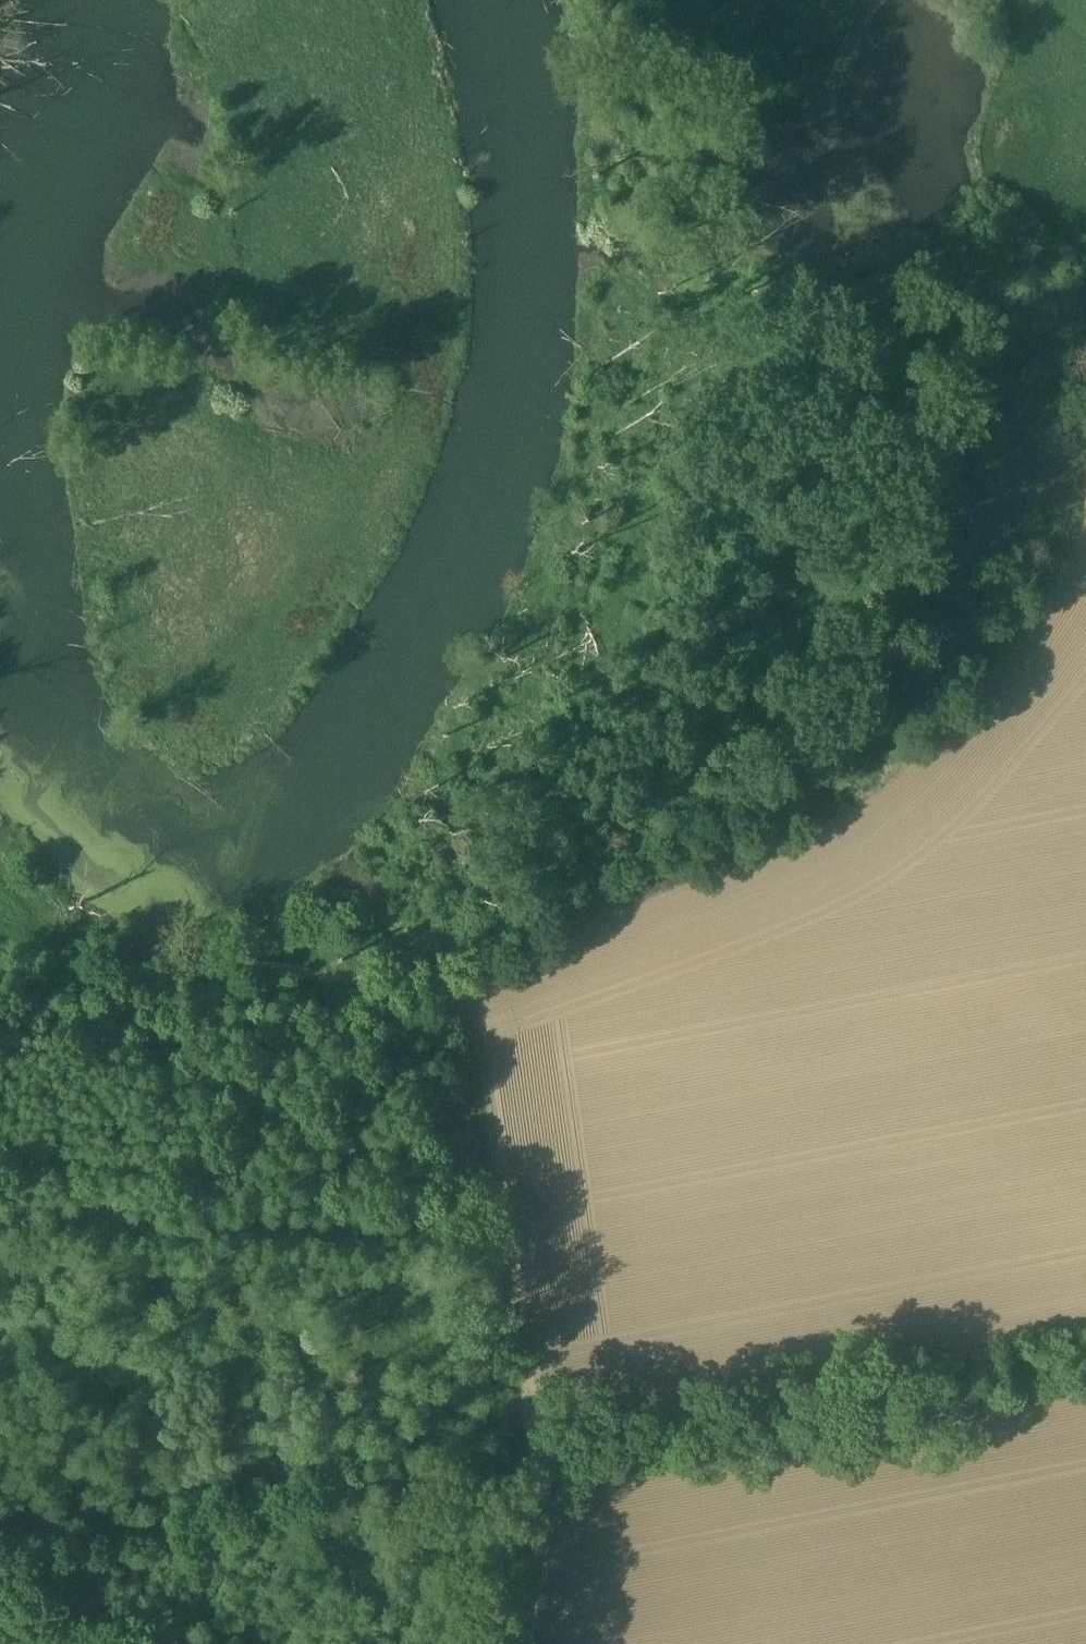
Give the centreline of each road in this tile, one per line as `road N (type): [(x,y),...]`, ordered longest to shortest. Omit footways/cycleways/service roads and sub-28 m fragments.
road 1 (track): [(526,1643),(541,1455),(468,1004),(87,944),(40,927),(0,881)]
road 2 (track): [(1085,1354),(541,1455)]

